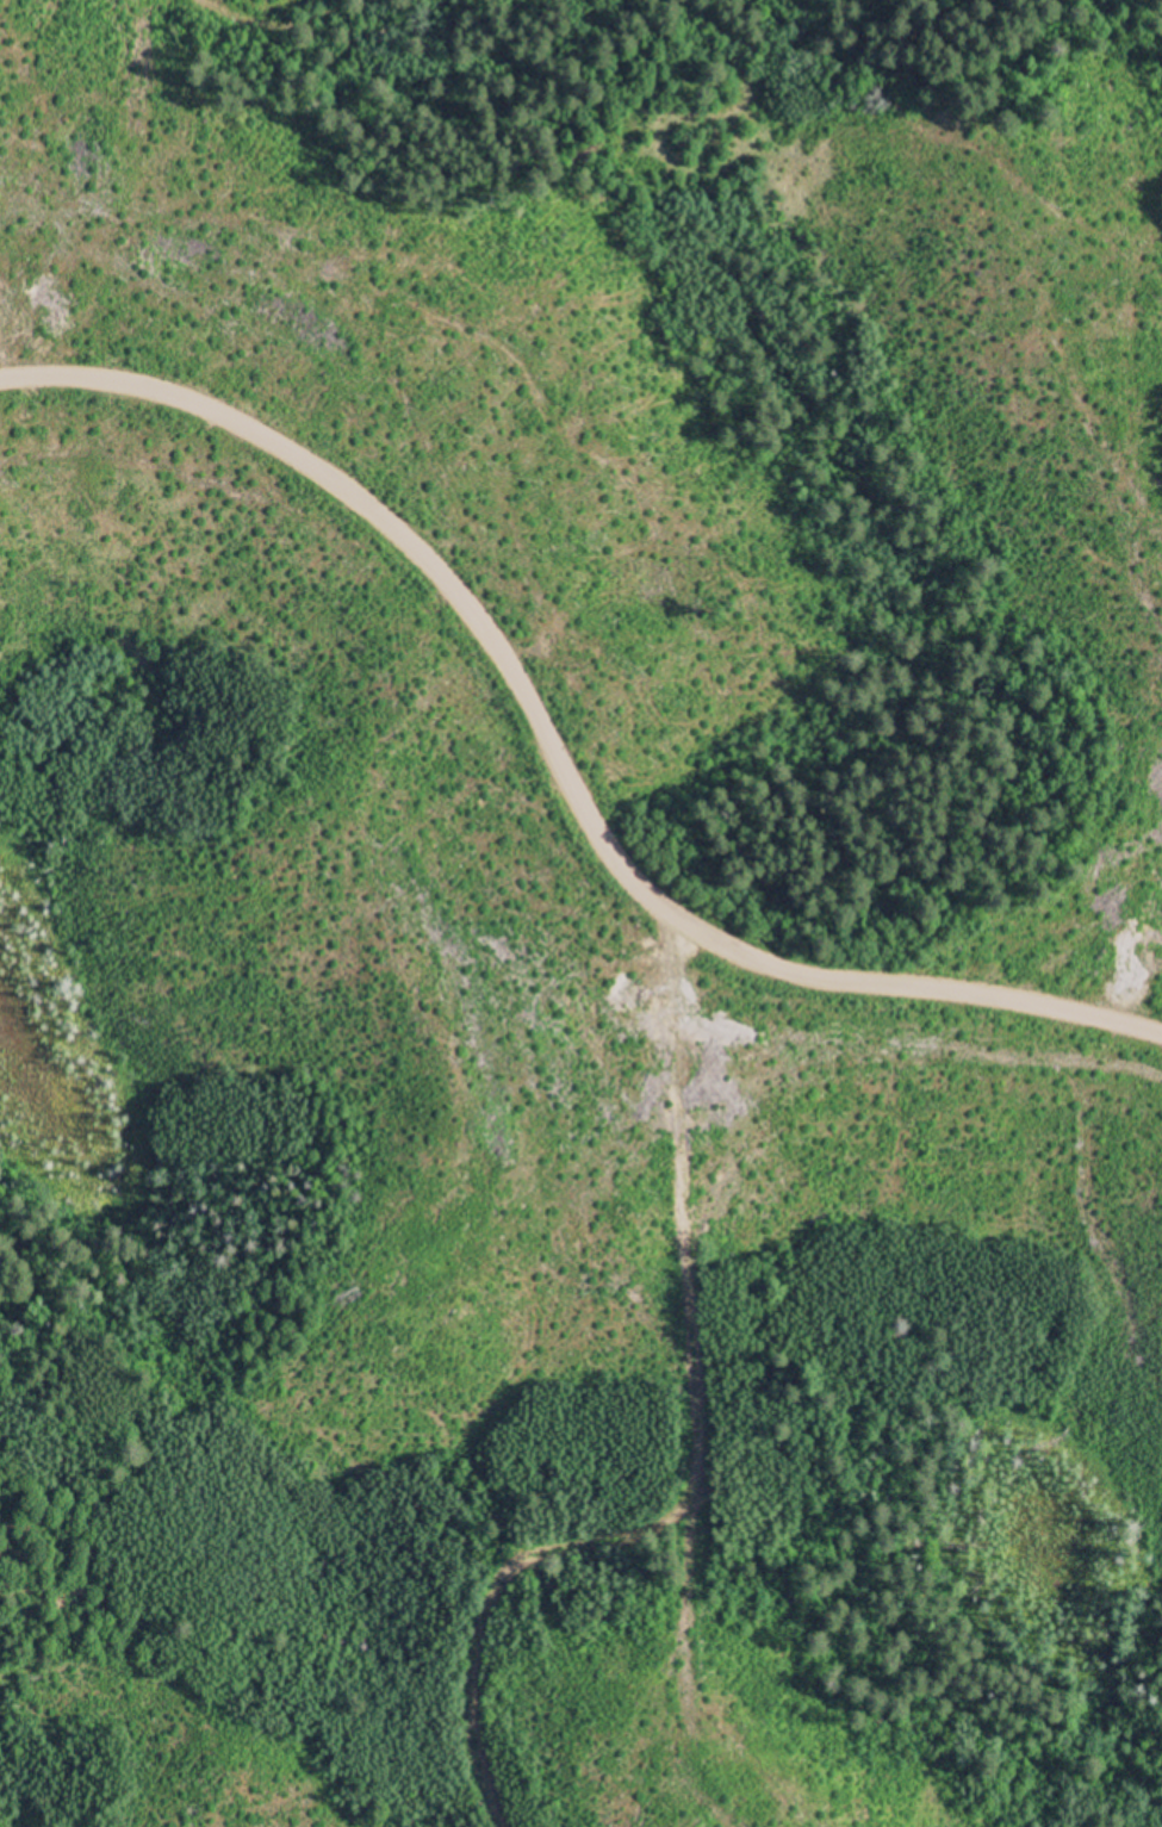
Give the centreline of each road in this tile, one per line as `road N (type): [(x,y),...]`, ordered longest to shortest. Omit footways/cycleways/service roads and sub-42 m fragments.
road 1 (residential): [(0,382),(160,387),(285,447),(338,485),(455,594),(522,684),(580,803),(626,866),(758,957),(1107,1017),(1161,1036)]

